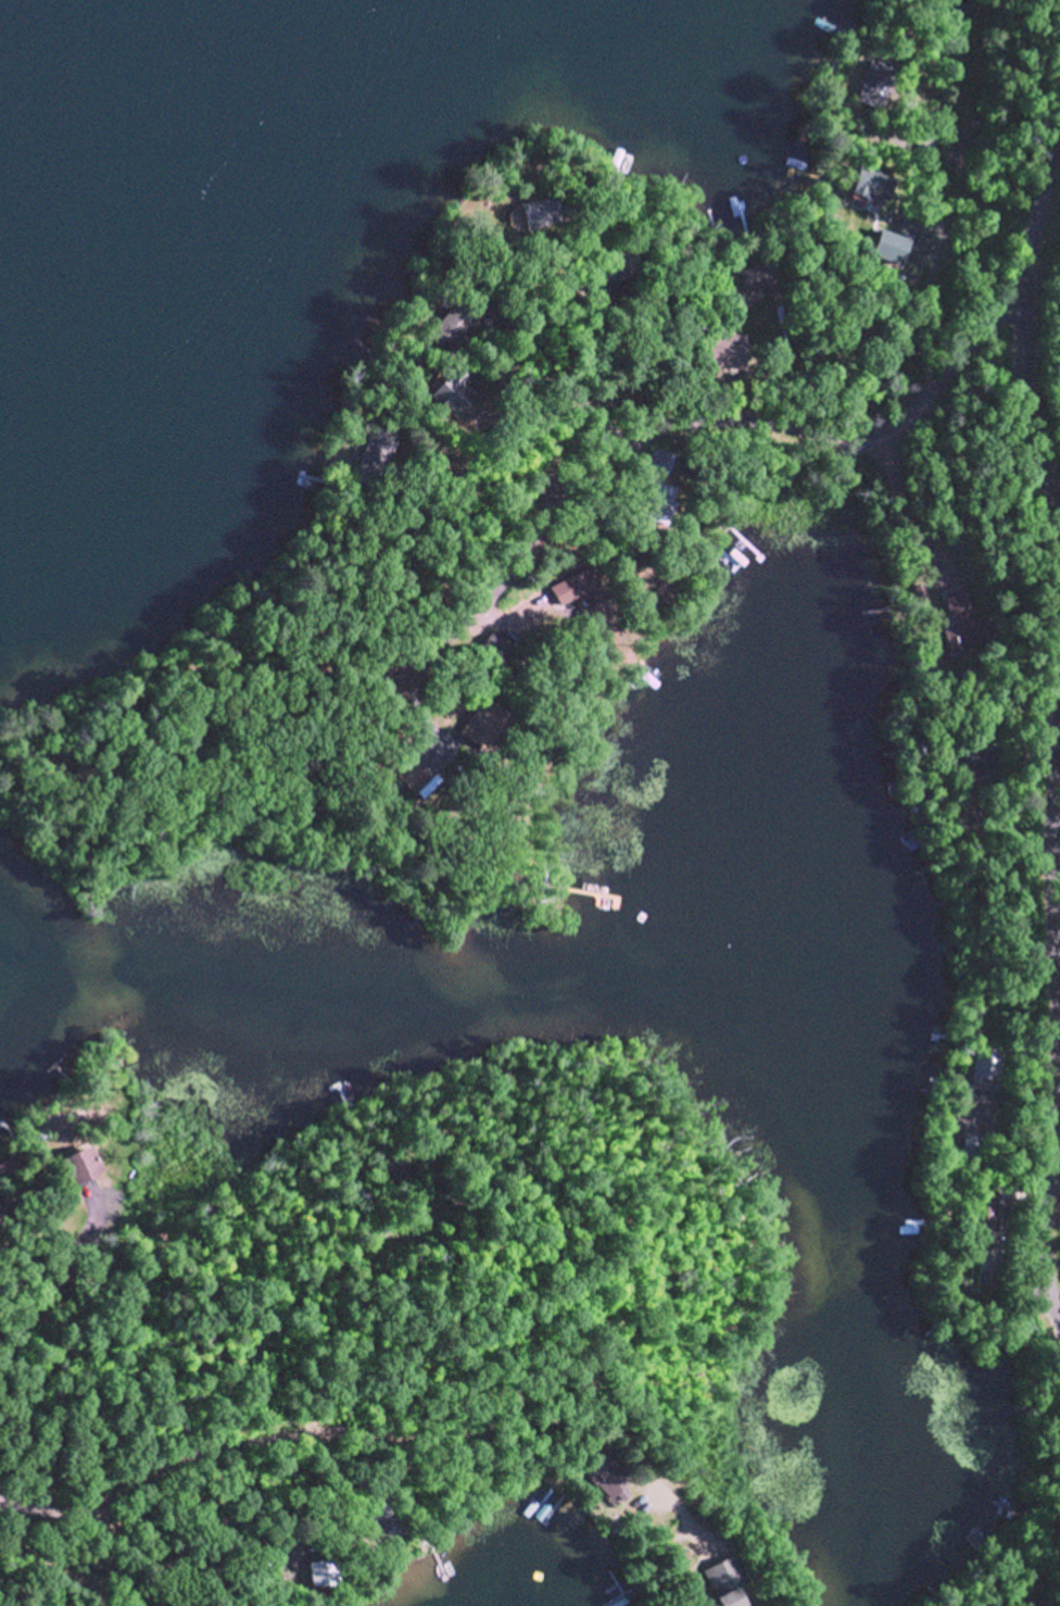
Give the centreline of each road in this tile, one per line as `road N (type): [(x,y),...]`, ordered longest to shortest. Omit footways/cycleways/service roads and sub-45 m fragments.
road 1 (residential): [(1013,340),(923,414),(711,403),(605,436),(505,588),(439,623),(261,782)]
road 2 (residential): [(1059,614),(1014,865),(1043,1100),(1044,1283),(1059,1330)]
road 3 (residential): [(1059,154),(1013,340),(1059,562)]
road 4 (residential): [(968,380),(924,326),(929,151)]

